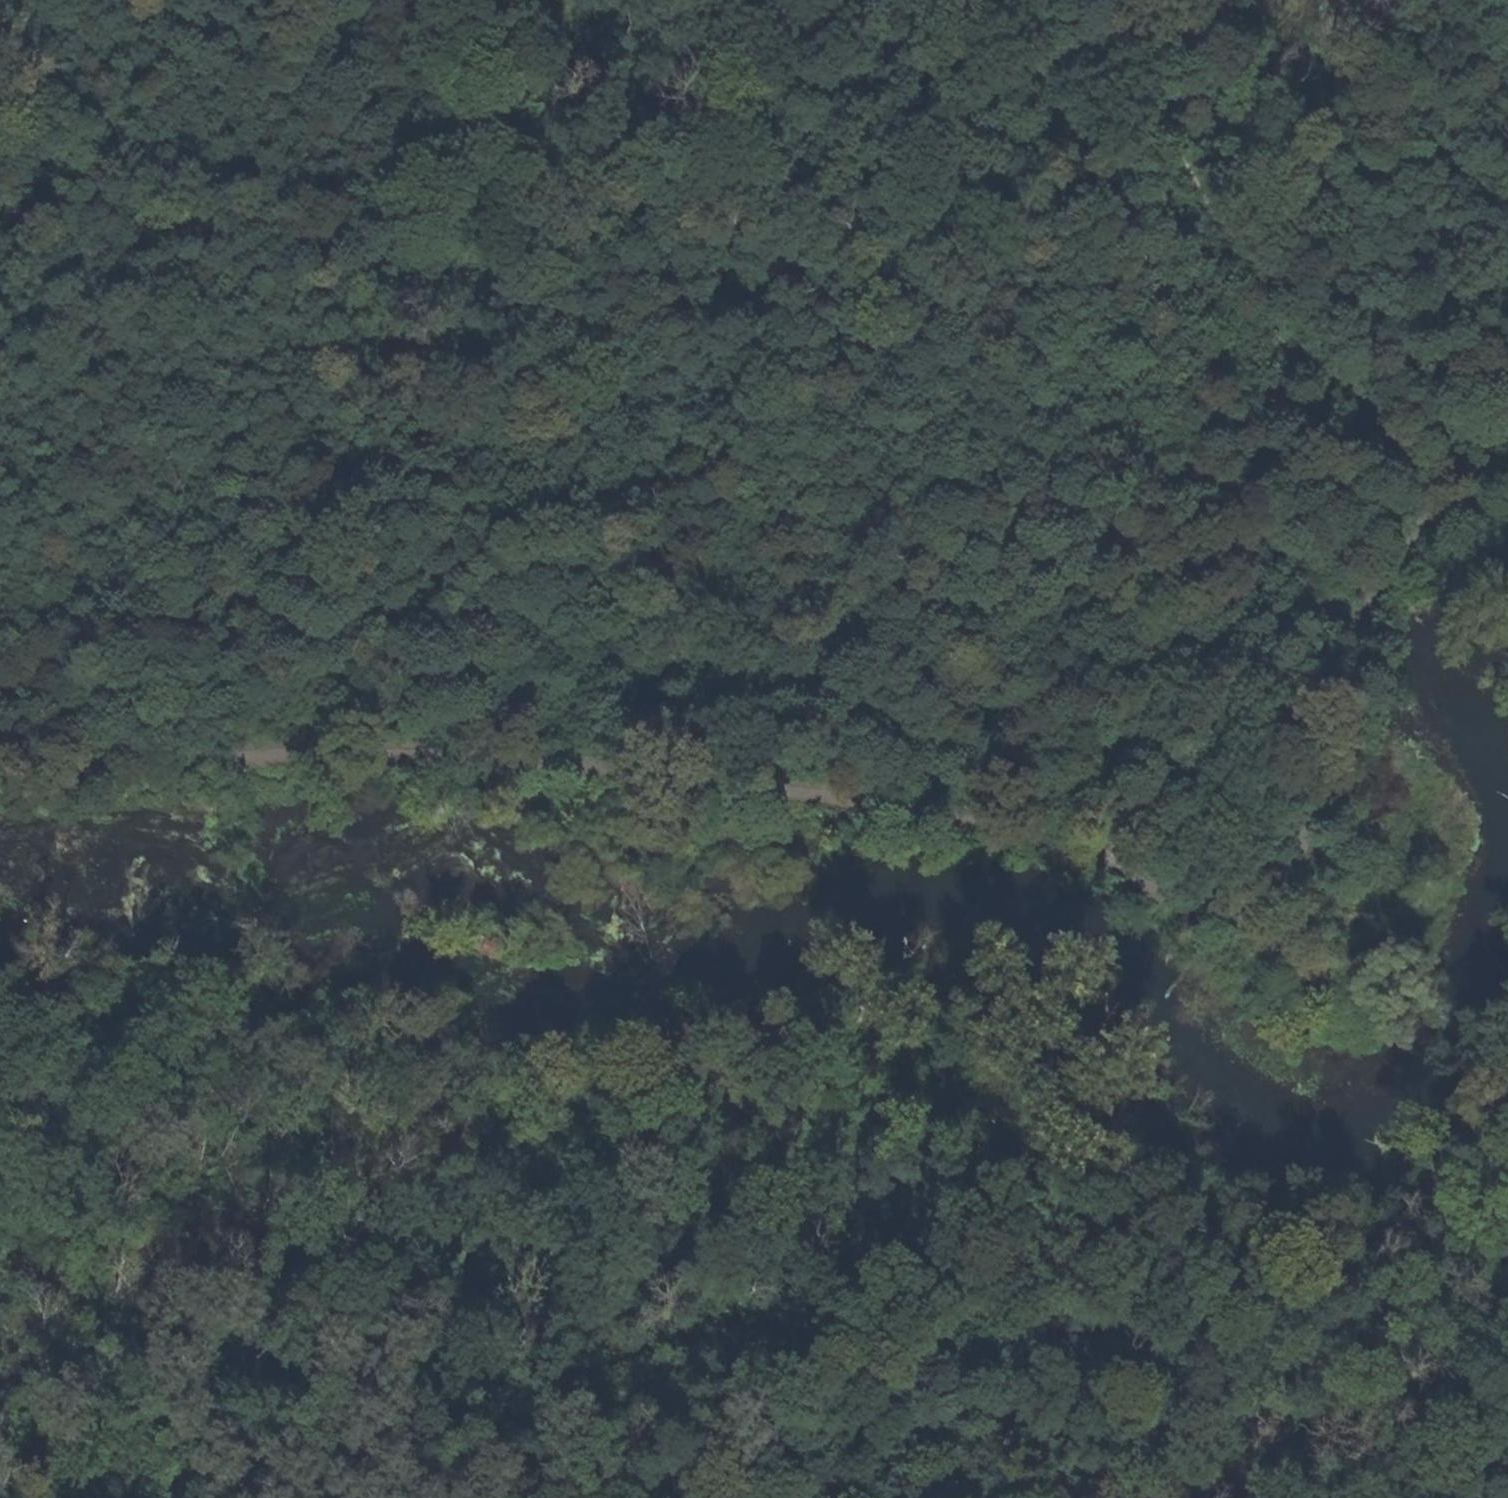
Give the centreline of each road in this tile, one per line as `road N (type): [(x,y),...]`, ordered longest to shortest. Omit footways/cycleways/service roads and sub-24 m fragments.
road 1 (track): [(0,779),(274,756),(431,759),(686,787),(1021,840),(1084,861),(1192,925),(1237,932),(1277,915),(1295,889),(1360,623),(1422,518),(1507,433)]

